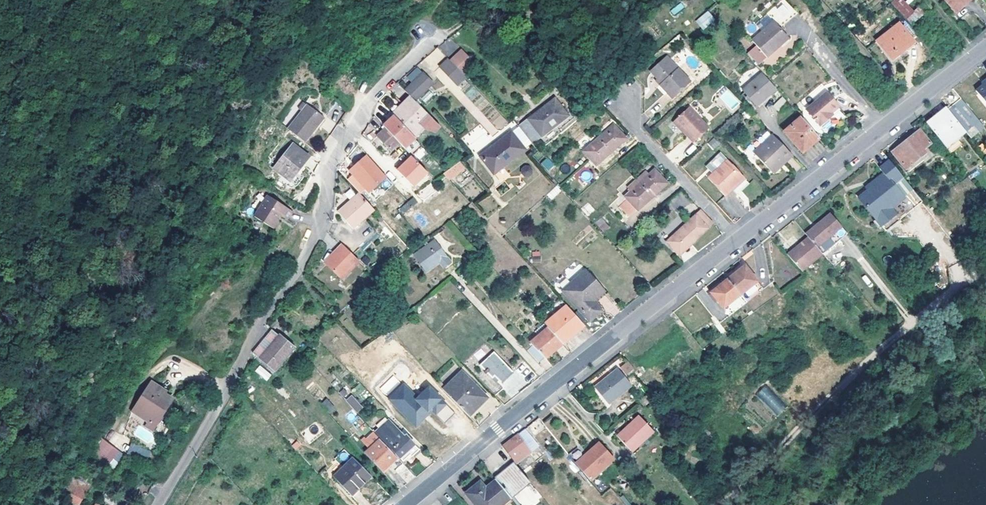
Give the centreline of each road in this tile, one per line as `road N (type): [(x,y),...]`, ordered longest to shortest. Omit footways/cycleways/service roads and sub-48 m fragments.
road 1 (residential): [(157,504),(262,313),(312,246),(326,168),(345,135),(364,106),(446,35)]
road 2 (tertiary): [(407,504),(741,245)]
road 3 (track): [(985,266),(911,322),(715,504)]
road 4 (tertiary): [(741,245),(985,49)]
road 5 (residential): [(638,131),(741,245)]

